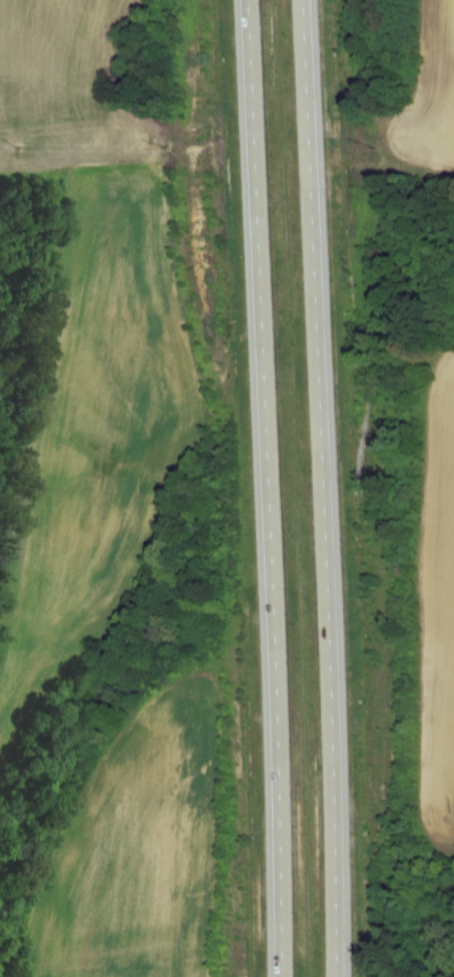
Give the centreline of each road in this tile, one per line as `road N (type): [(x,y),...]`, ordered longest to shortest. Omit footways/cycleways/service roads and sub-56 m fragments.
road 1 (primary): [(250,0),(283,976)]
road 2 (primary): [(337,976),(306,0)]

